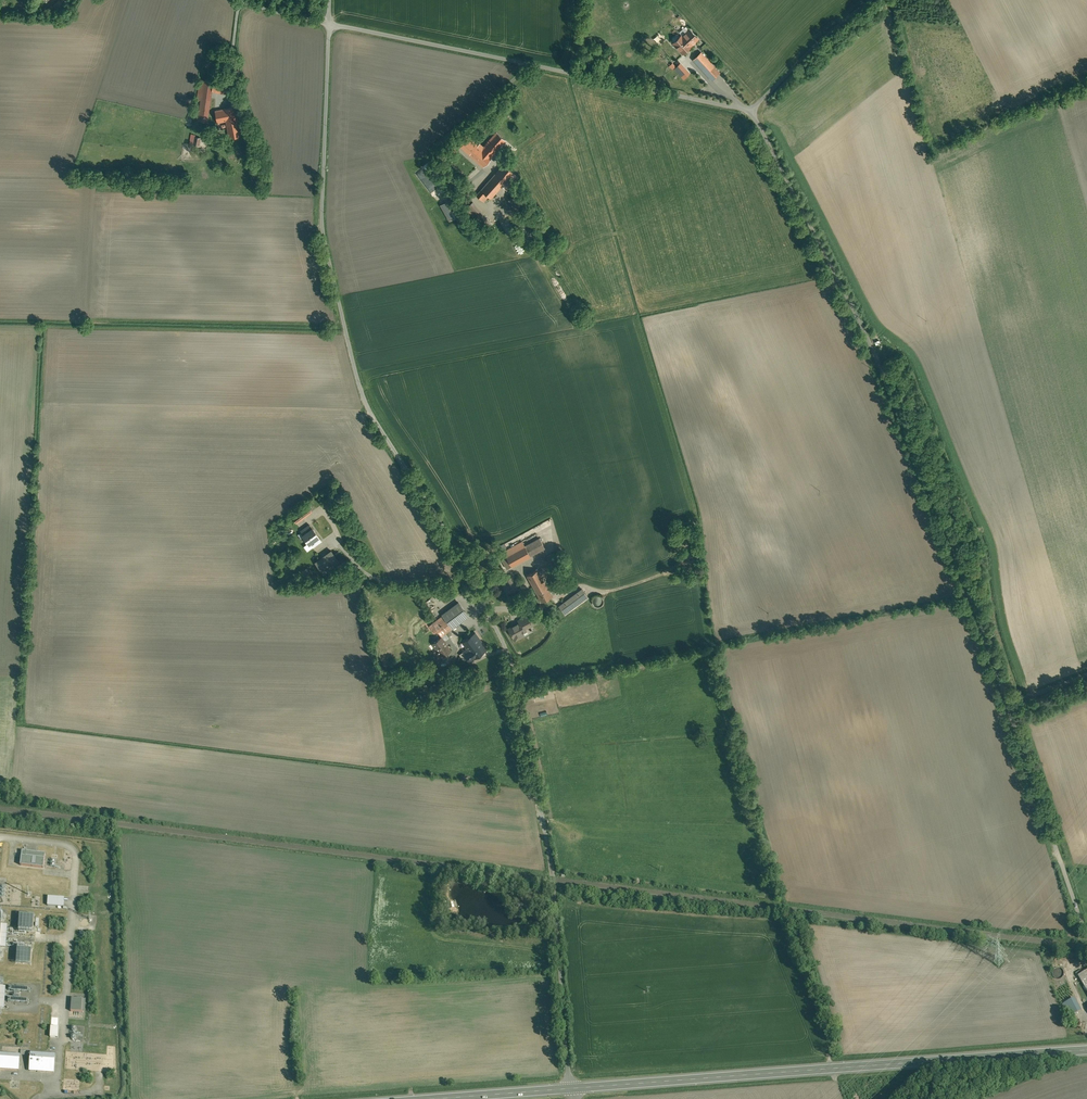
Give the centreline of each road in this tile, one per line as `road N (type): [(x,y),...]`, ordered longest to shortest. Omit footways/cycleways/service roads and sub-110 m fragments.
road 1 (unclassified): [(329,24),(323,230),(364,399),(455,547),(510,657),(552,872),(572,1088)]
road 2 (unclassified): [(1012,711),(894,399),(817,225),(751,113)]
road 3 (secondary): [(572,1088),(1086,1050)]
road 4 (unclassified): [(1086,931),(1012,711)]
road 5 (unclassified): [(751,113),(533,67)]
road 6 (unclassified): [(533,67),(329,24)]
road 7 (unclassified): [(751,113),(822,39),(873,0)]
road 8 (secondary): [(433,1098),(572,1088)]

